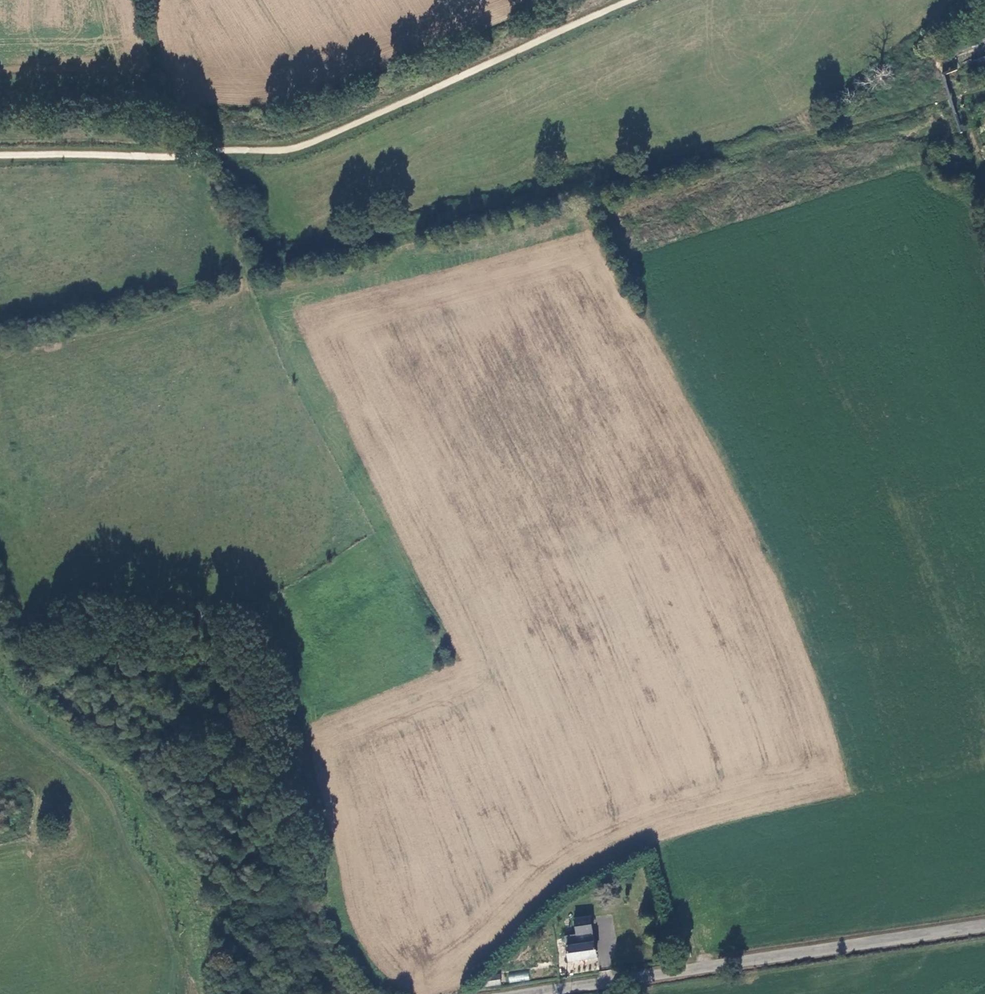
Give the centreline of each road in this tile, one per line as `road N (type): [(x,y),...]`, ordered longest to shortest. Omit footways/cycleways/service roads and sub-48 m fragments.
road 1 (residential): [(536,993),(984,928)]

